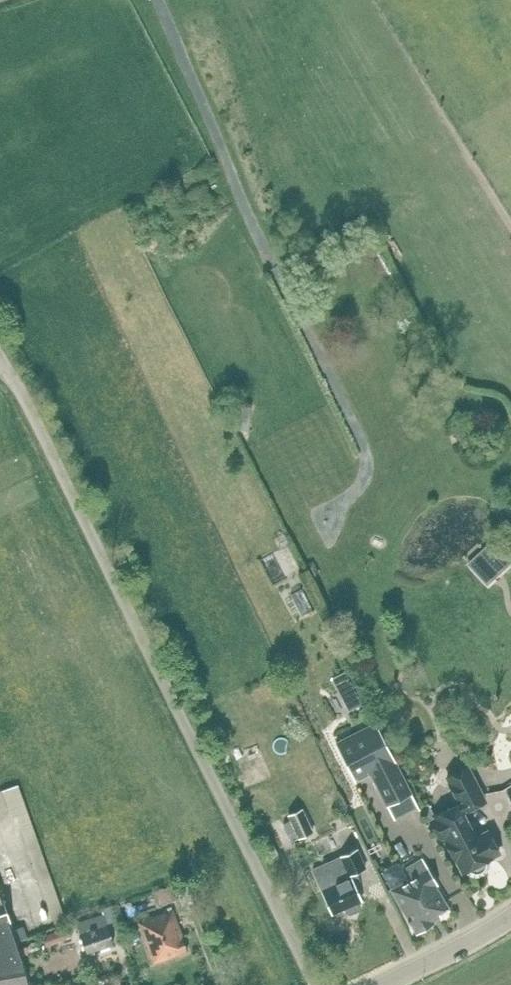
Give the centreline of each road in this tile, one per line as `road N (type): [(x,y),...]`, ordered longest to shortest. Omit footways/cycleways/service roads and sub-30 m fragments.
road 1 (unclassified): [(313,984),(0,358)]
road 2 (tertiary): [(378,984),(510,915)]

